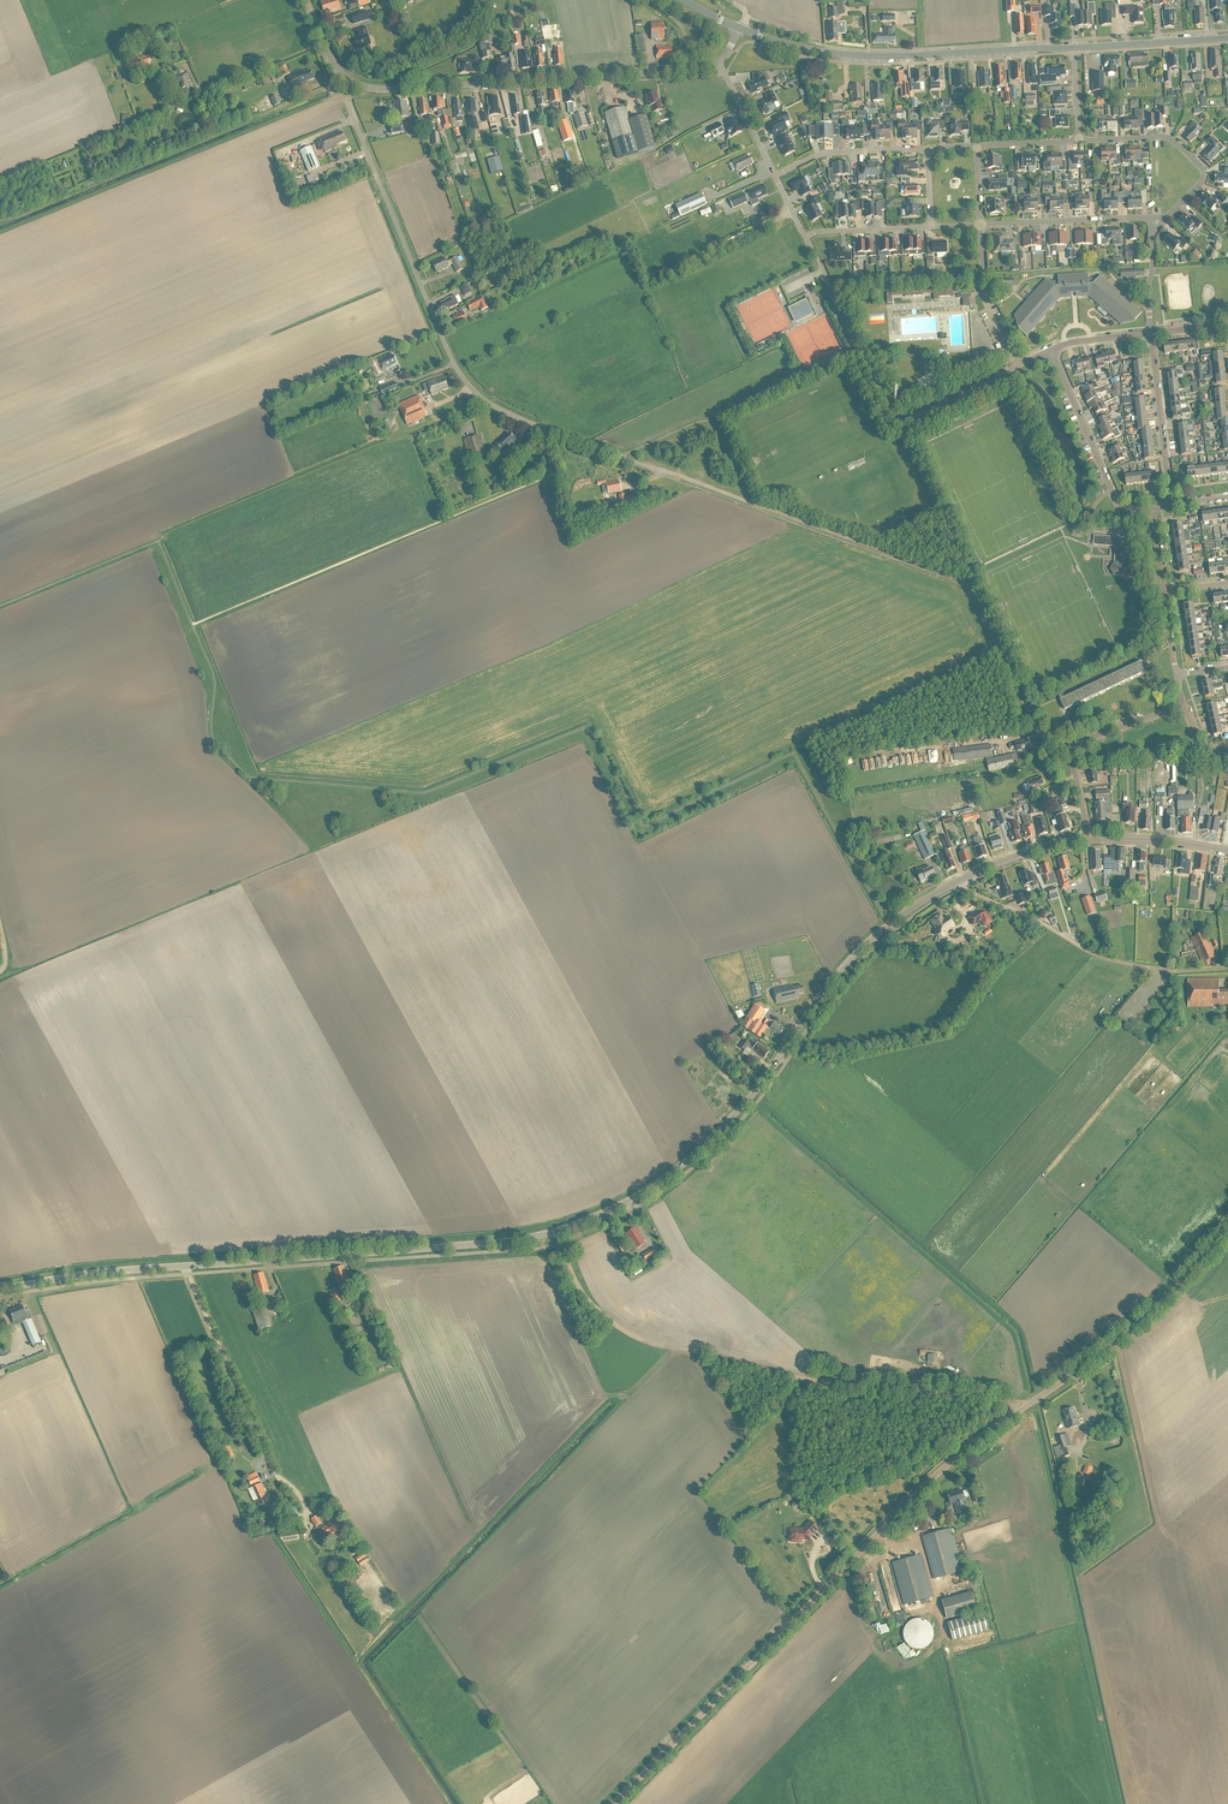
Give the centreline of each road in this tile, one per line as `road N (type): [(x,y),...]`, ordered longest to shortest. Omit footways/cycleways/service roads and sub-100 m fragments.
road 1 (secondary): [(0,1292),(161,1268),(487,1244),(596,1217),(687,1162),(748,1100),(853,957),(958,882)]
road 2 (unclassified): [(616,1803),(936,1479),(1146,1319),(1227,1232)]
road 3 (residential): [(672,474),(514,417),(466,382),(347,101),(353,84)]
road 4 (track): [(1033,1403),(816,1382),(645,1344),(617,1329),(574,1284),(555,1231)]
road 5 (track): [(1031,712),(966,583),(672,474)]
road 6 (track): [(546,430),(553,475),(193,624)]
road 7 (residential): [(353,84),(387,90),(718,63)]
road 8 (primary): [(1075,48),(849,56),(739,29)]
road 9 (residential): [(1227,969),(1118,964),(958,882)]
road 10 (unclassified): [(900,424),(806,239)]
road 11 (residential): [(1151,506),(1117,505),(1052,350)]
road 12 (residential): [(1079,141),(1167,138),(1195,160),(1203,178),(1169,217)]
road 13 (residential): [(980,225),(1151,218)]
road 14 (residential): [(1169,504),(1152,334)]
road 15 (residential): [(774,176),(829,153),(927,150)]
road 16 (primary): [(1227,38),(1075,48)]
road 17 (residential): [(1017,367),(984,296),(980,225)]
road 18 (secondary): [(1227,851),(1088,841)]
road 19 (secondary): [(958,882),(1026,854),(1088,841)]
road 20 (unclassified): [(900,424),(1017,367)]
road 21 (track): [(202,91),(322,43)]
road 22 (unclassified): [(774,176),(718,63)]
road 23 (residential): [(806,239),(931,227)]
road 24 (residential): [(1184,705),(1068,747)]

